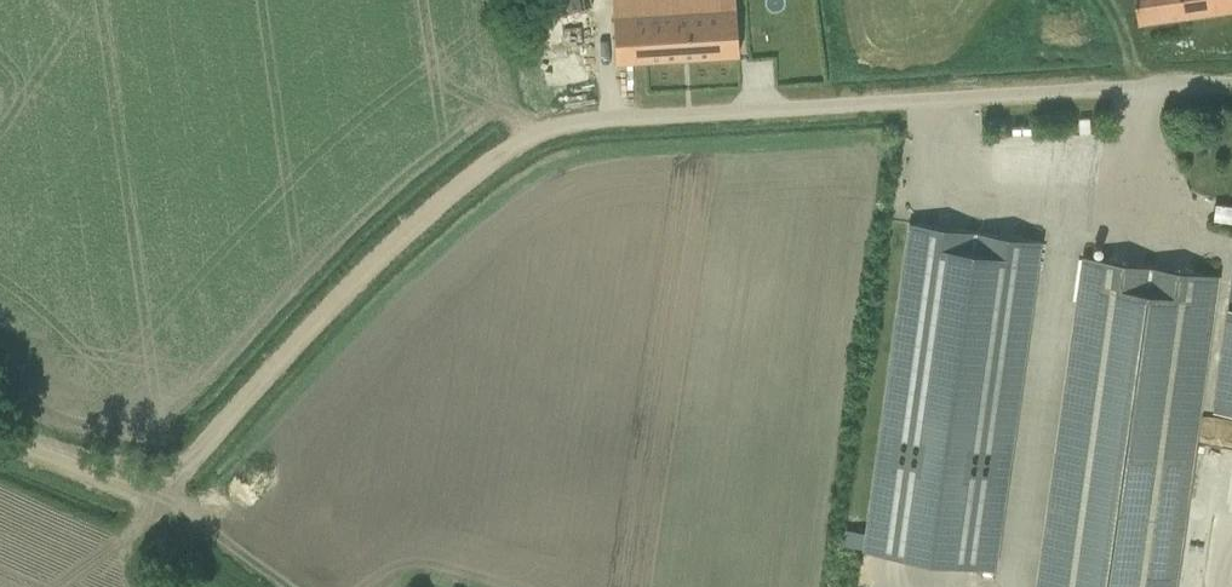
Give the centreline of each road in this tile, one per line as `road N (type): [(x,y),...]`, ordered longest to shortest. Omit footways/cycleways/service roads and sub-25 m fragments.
road 1 (unclassified): [(158,487),(380,255),(460,185),(539,132),(610,117),(1231,85)]
road 2 (track): [(158,487),(0,434)]

